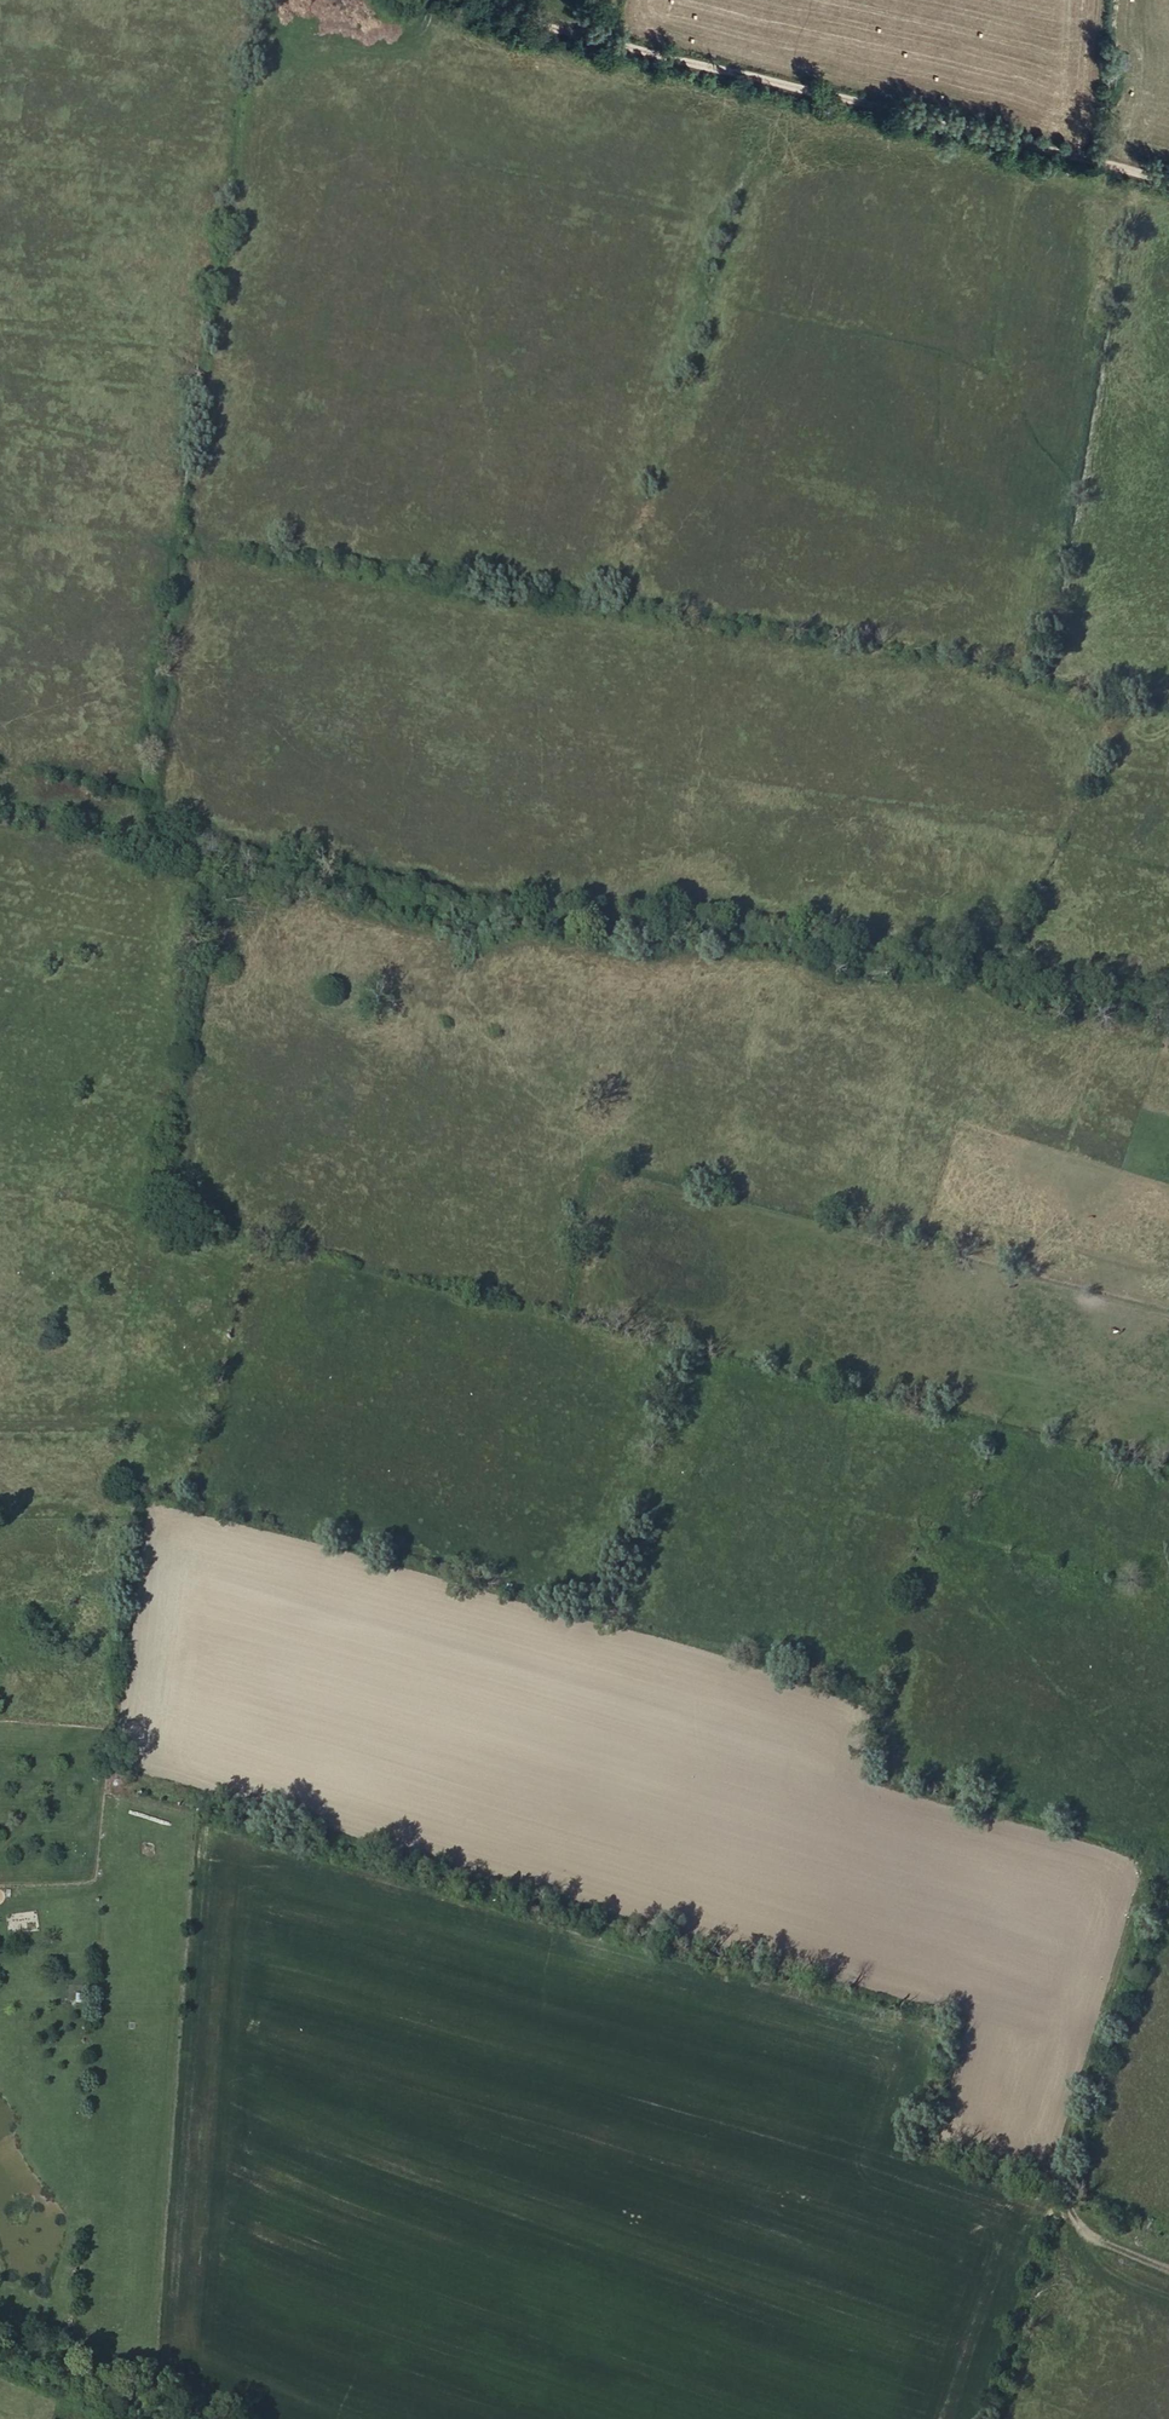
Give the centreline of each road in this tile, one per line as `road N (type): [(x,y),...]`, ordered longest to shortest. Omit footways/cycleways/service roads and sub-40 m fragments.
road 1 (track): [(1168,2270),(1108,2245),(1063,2198)]

